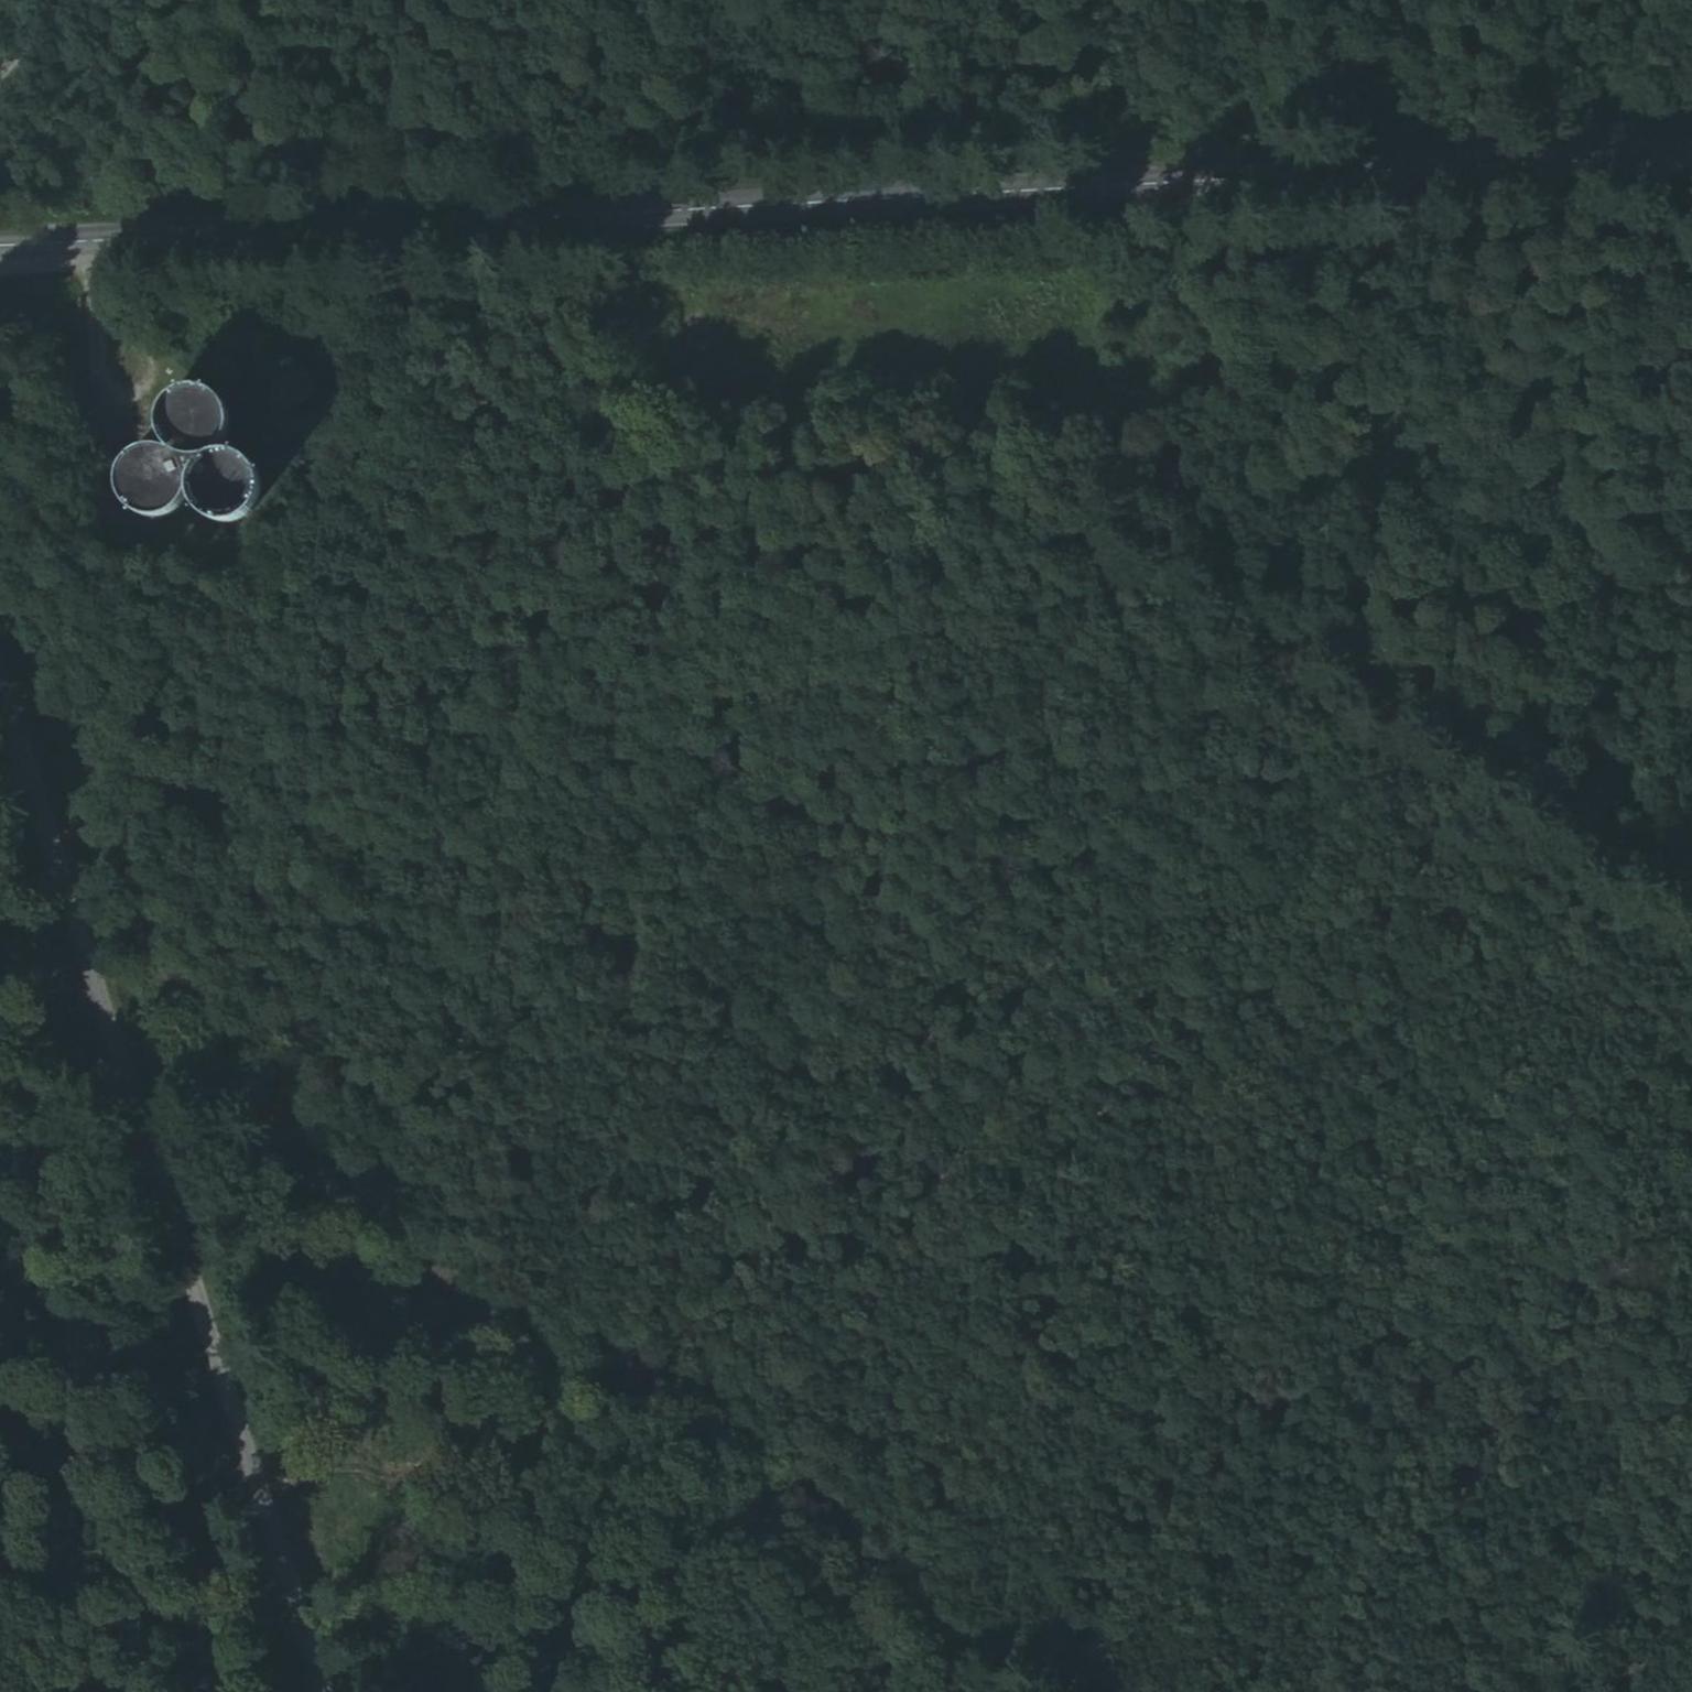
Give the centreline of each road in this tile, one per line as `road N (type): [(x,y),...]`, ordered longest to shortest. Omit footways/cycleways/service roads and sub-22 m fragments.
road 1 (tertiary): [(1691,151),(0,237)]
road 2 (unclassified): [(339,1691),(0,689)]

